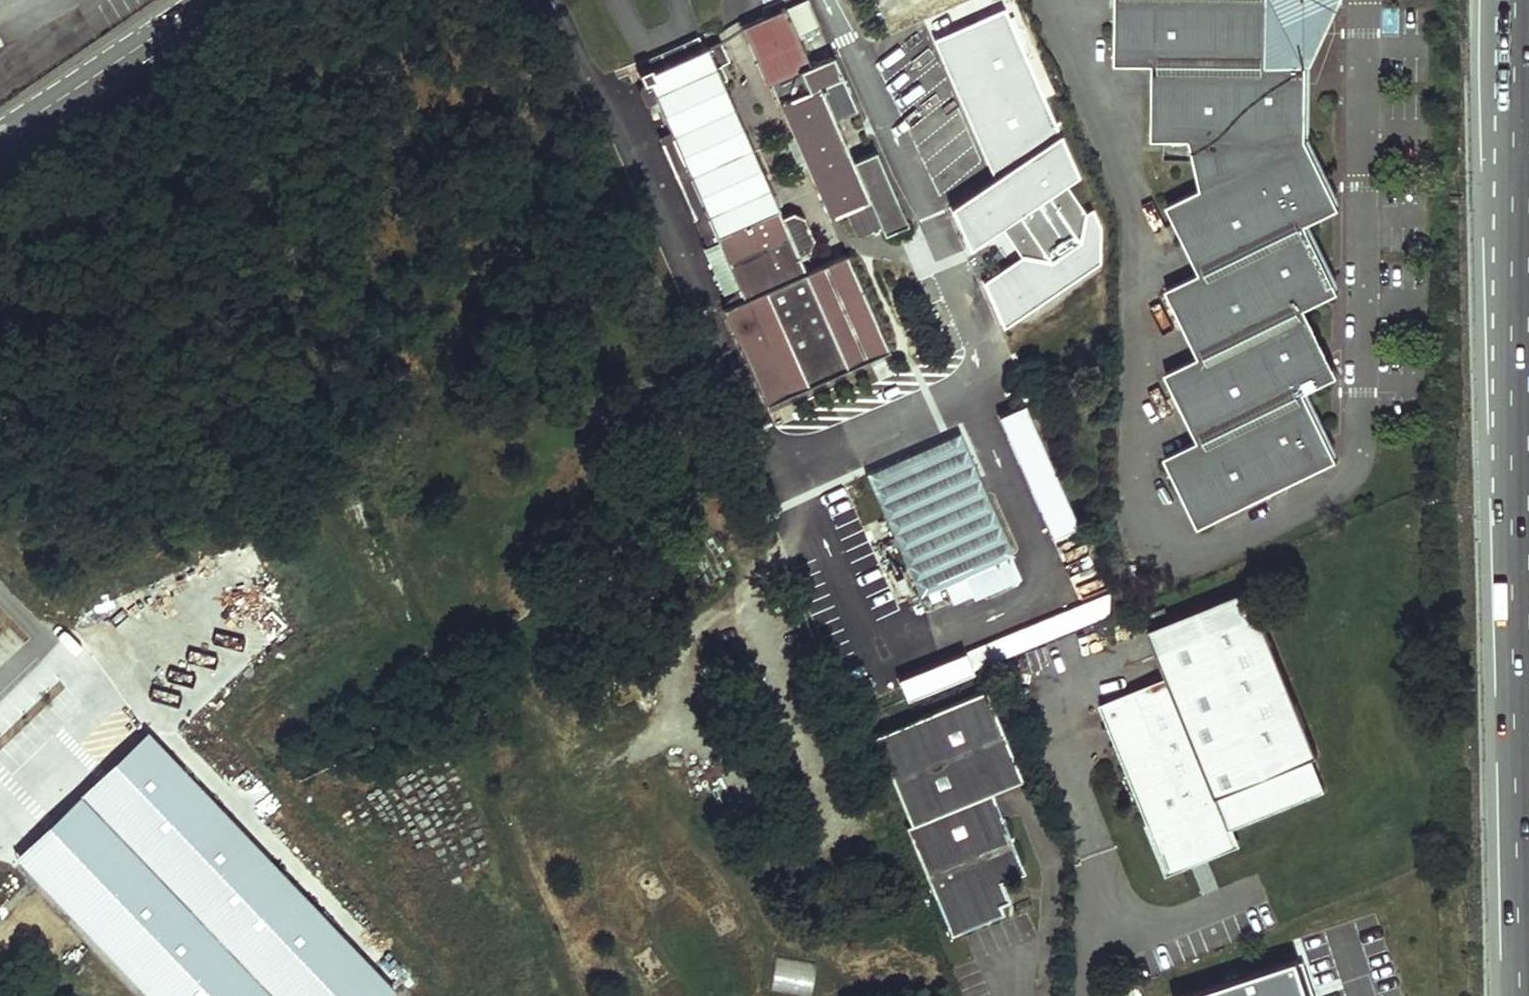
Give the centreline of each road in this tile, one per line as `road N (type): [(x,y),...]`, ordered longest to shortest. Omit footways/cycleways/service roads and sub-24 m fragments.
road 1 (motorway): [(1521,0),(1528,995)]
road 2 (tertiary): [(0,139),(210,0)]

